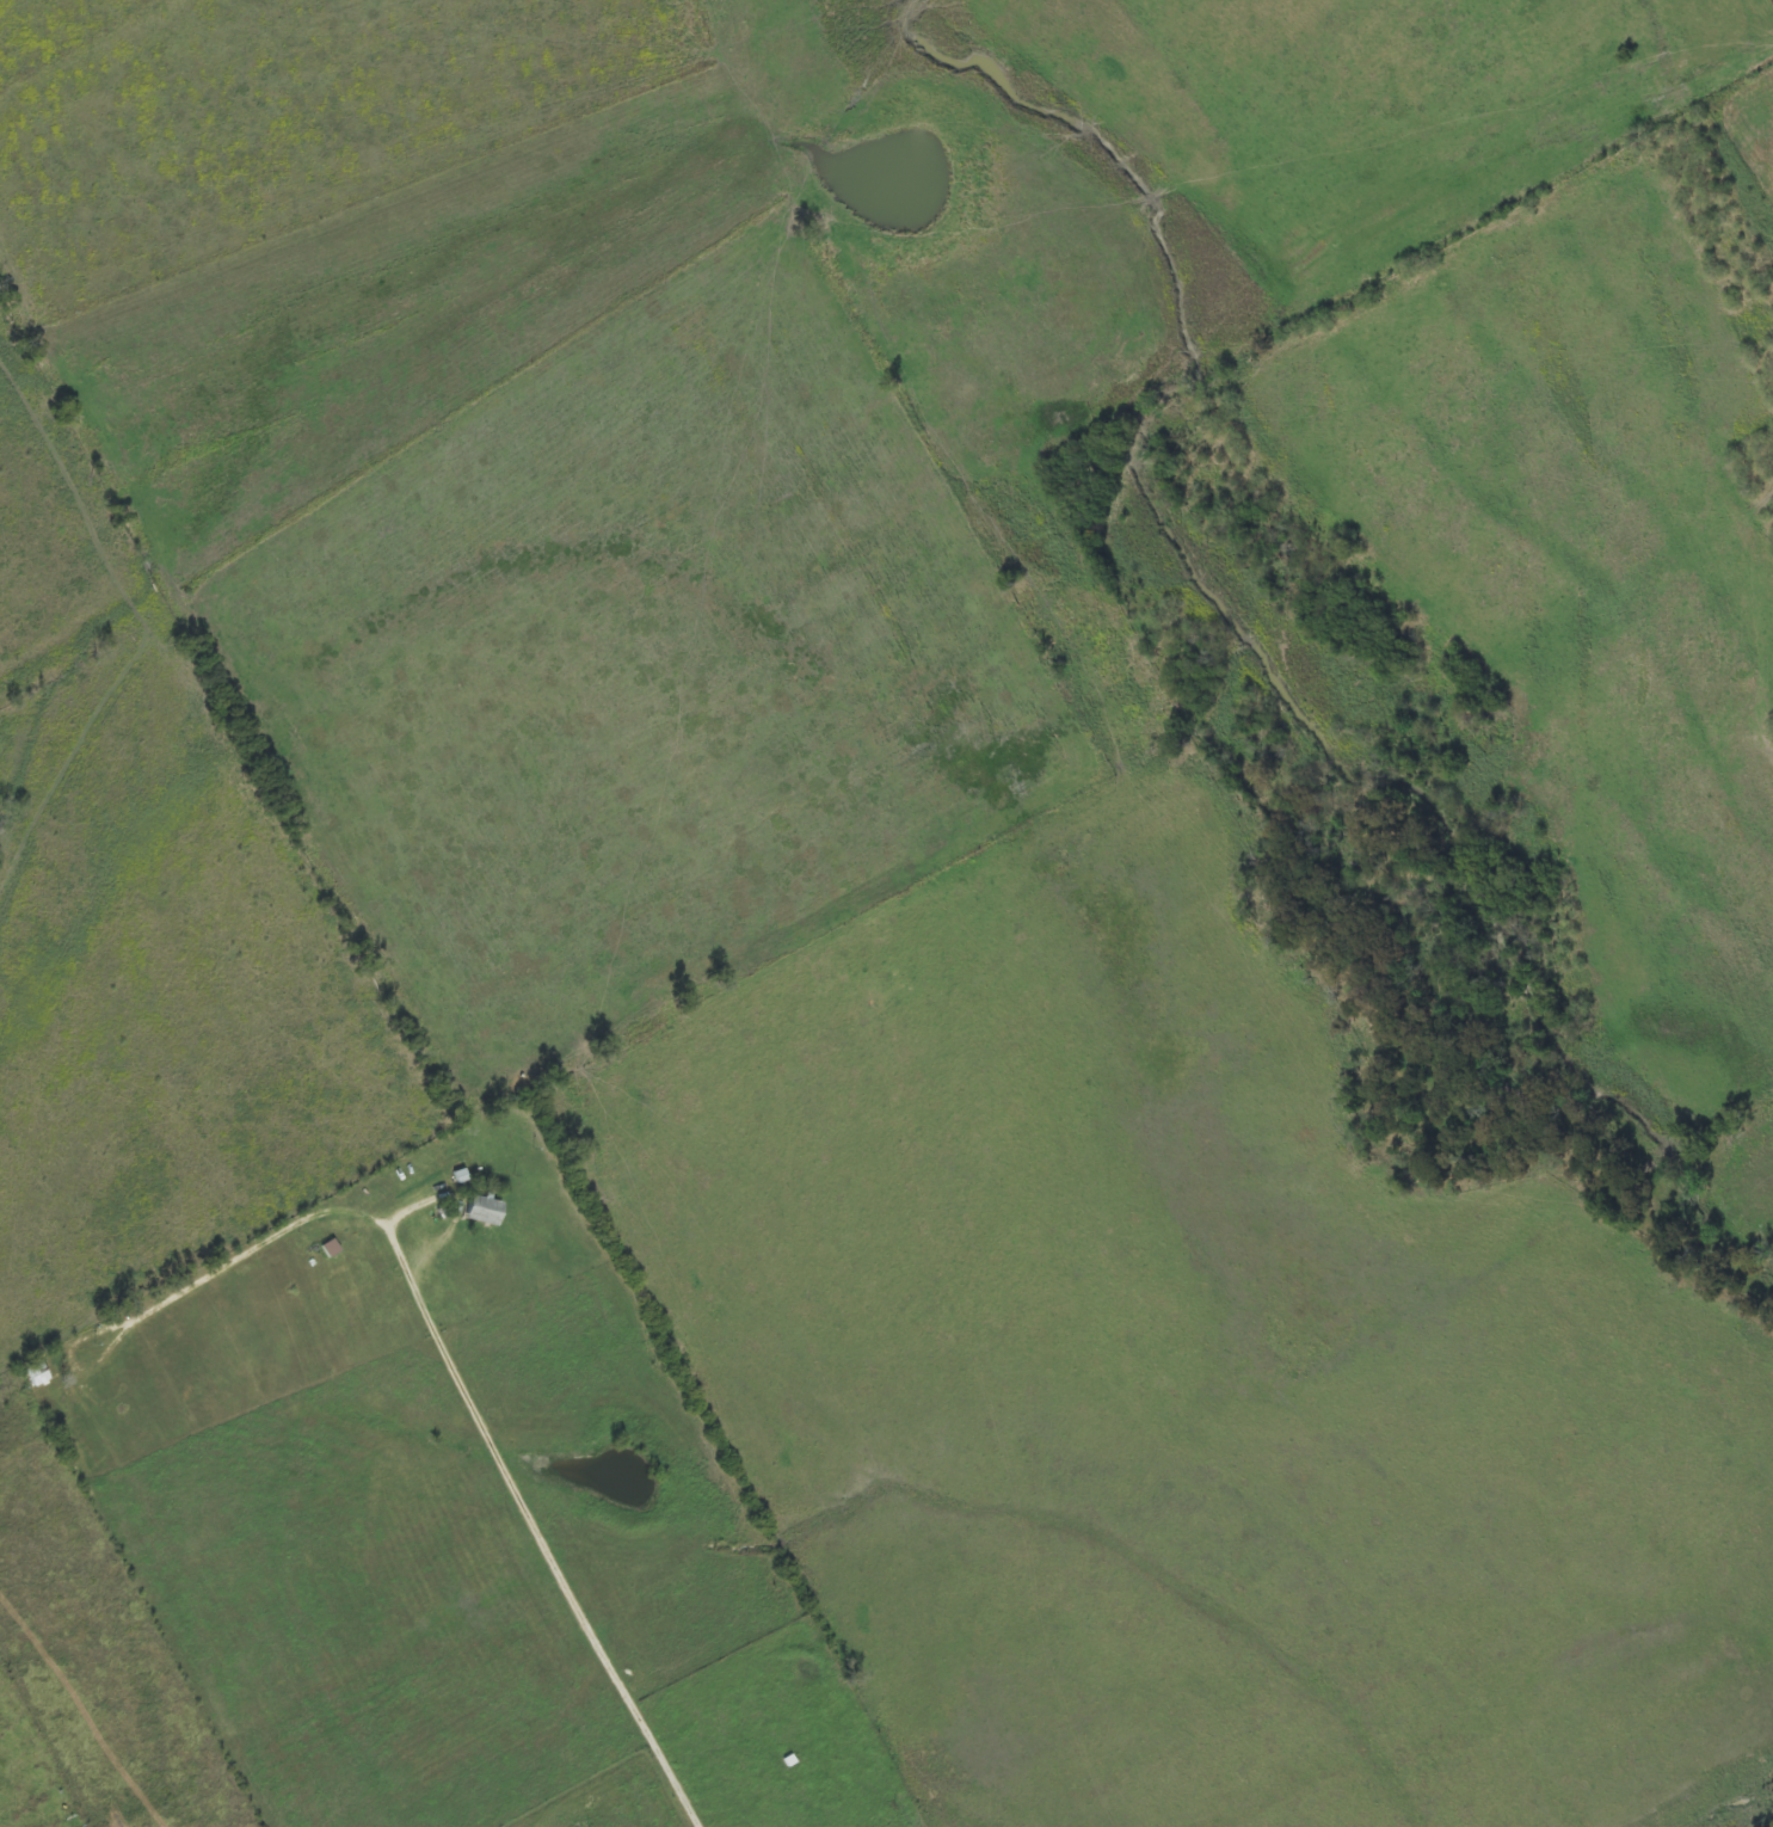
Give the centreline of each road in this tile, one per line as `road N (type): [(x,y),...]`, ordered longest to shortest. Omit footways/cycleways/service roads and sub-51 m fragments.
road 1 (residential): [(694,1826),(547,1557),(388,1222),(363,1205),(321,1208),(278,1228),(130,1316),(75,1377)]

